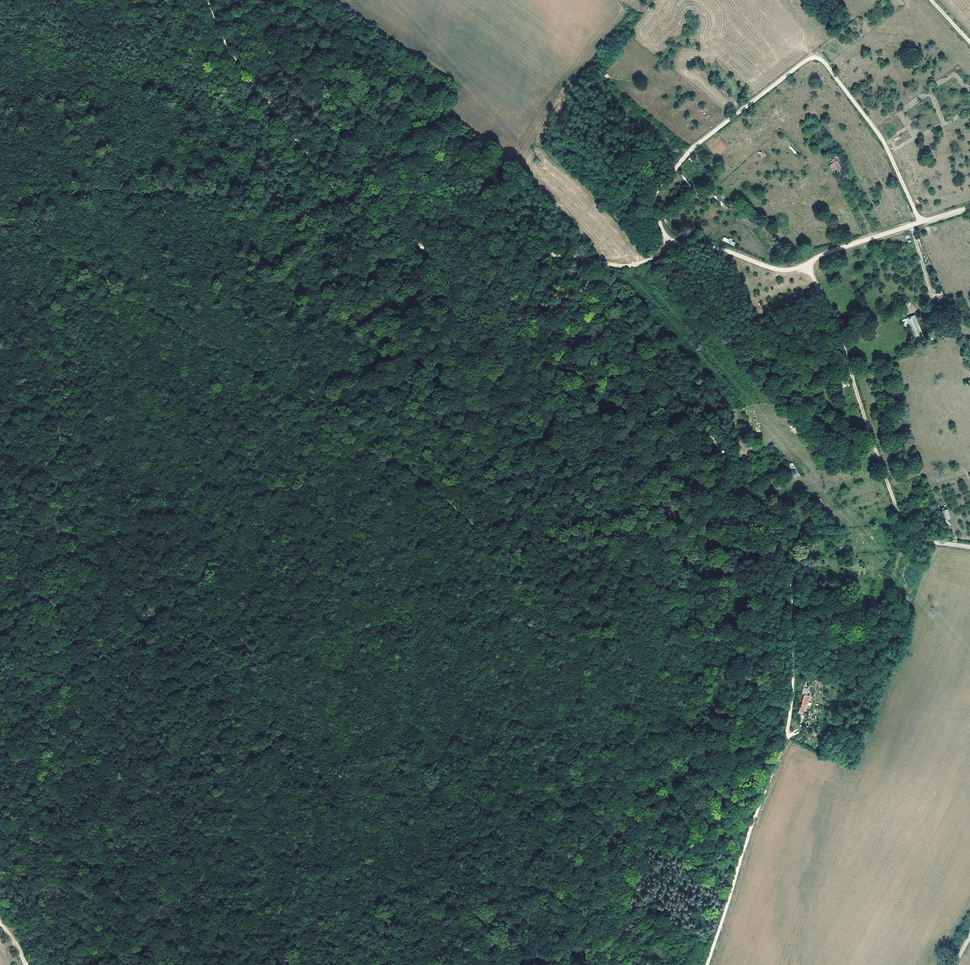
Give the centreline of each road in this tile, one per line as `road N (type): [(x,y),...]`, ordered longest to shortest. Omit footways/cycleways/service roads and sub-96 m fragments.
road 1 (track): [(208,0),(223,49),(349,202),(683,401),(757,502),(791,588),(788,721),(706,964)]
road 2 (track): [(375,964),(336,665),(342,649),(369,627),(504,583),(509,563),(454,507),(209,342),(60,244),(0,221)]
road 3 (track): [(669,246),(657,195),(675,165),(815,59),(884,142),(920,222)]
road 4 (track): [(0,27),(217,112),(253,145),(349,202)]
road 5 (track): [(806,264),(906,532),(969,547)]
road 6 (track): [(514,300),(557,256),(632,264),(691,242),(766,268),(806,264)]
road 7 (track): [(969,207),(806,264)]

